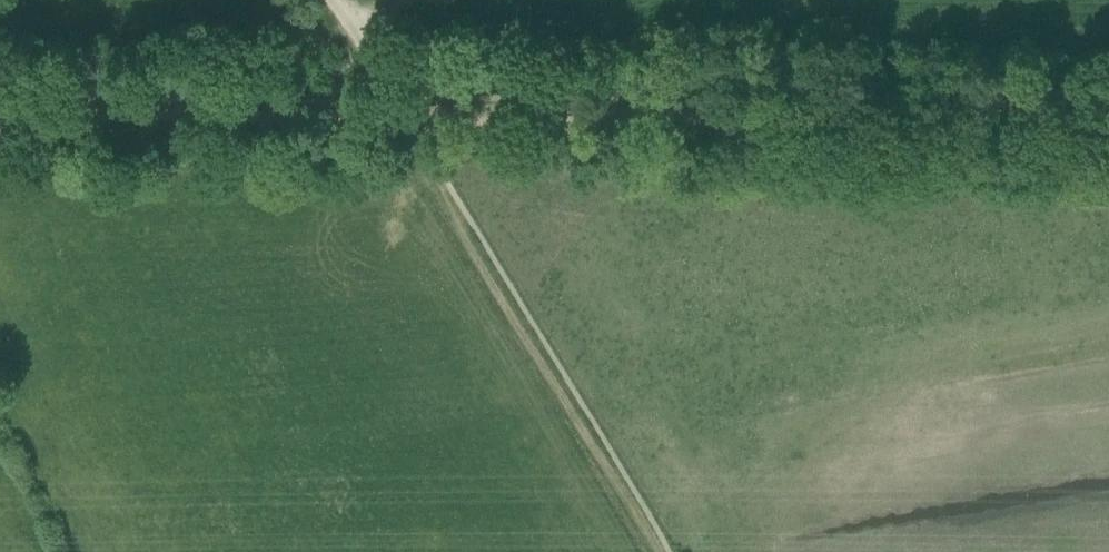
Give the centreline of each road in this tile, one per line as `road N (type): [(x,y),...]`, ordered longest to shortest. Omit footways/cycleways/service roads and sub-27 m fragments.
road 1 (track): [(1108,115),(399,112)]
road 2 (track): [(382,112),(648,551)]
road 3 (track): [(382,112),(0,113)]

